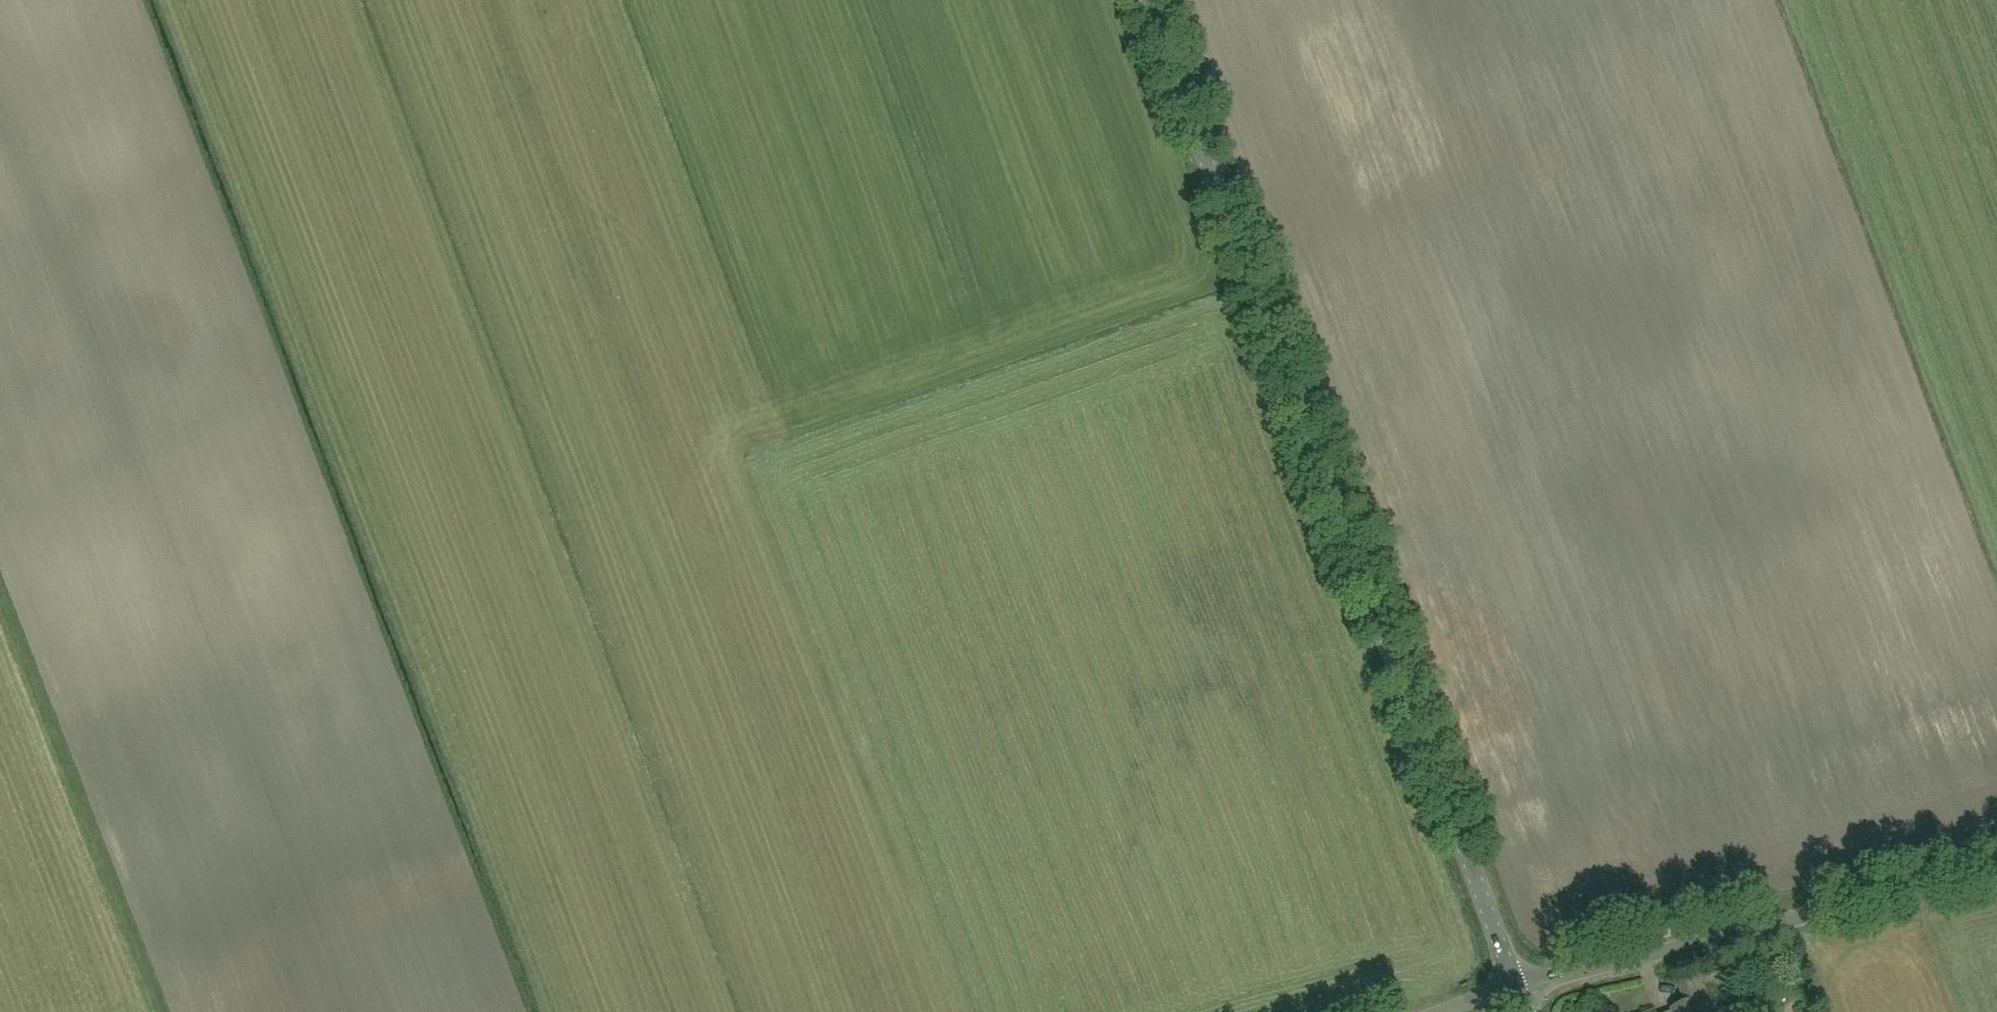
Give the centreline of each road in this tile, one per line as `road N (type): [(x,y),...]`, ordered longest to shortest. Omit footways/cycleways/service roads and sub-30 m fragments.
road 1 (unclassified): [(1516,992),(1149,0)]
road 2 (unclassified): [(1516,992),(1996,874)]

